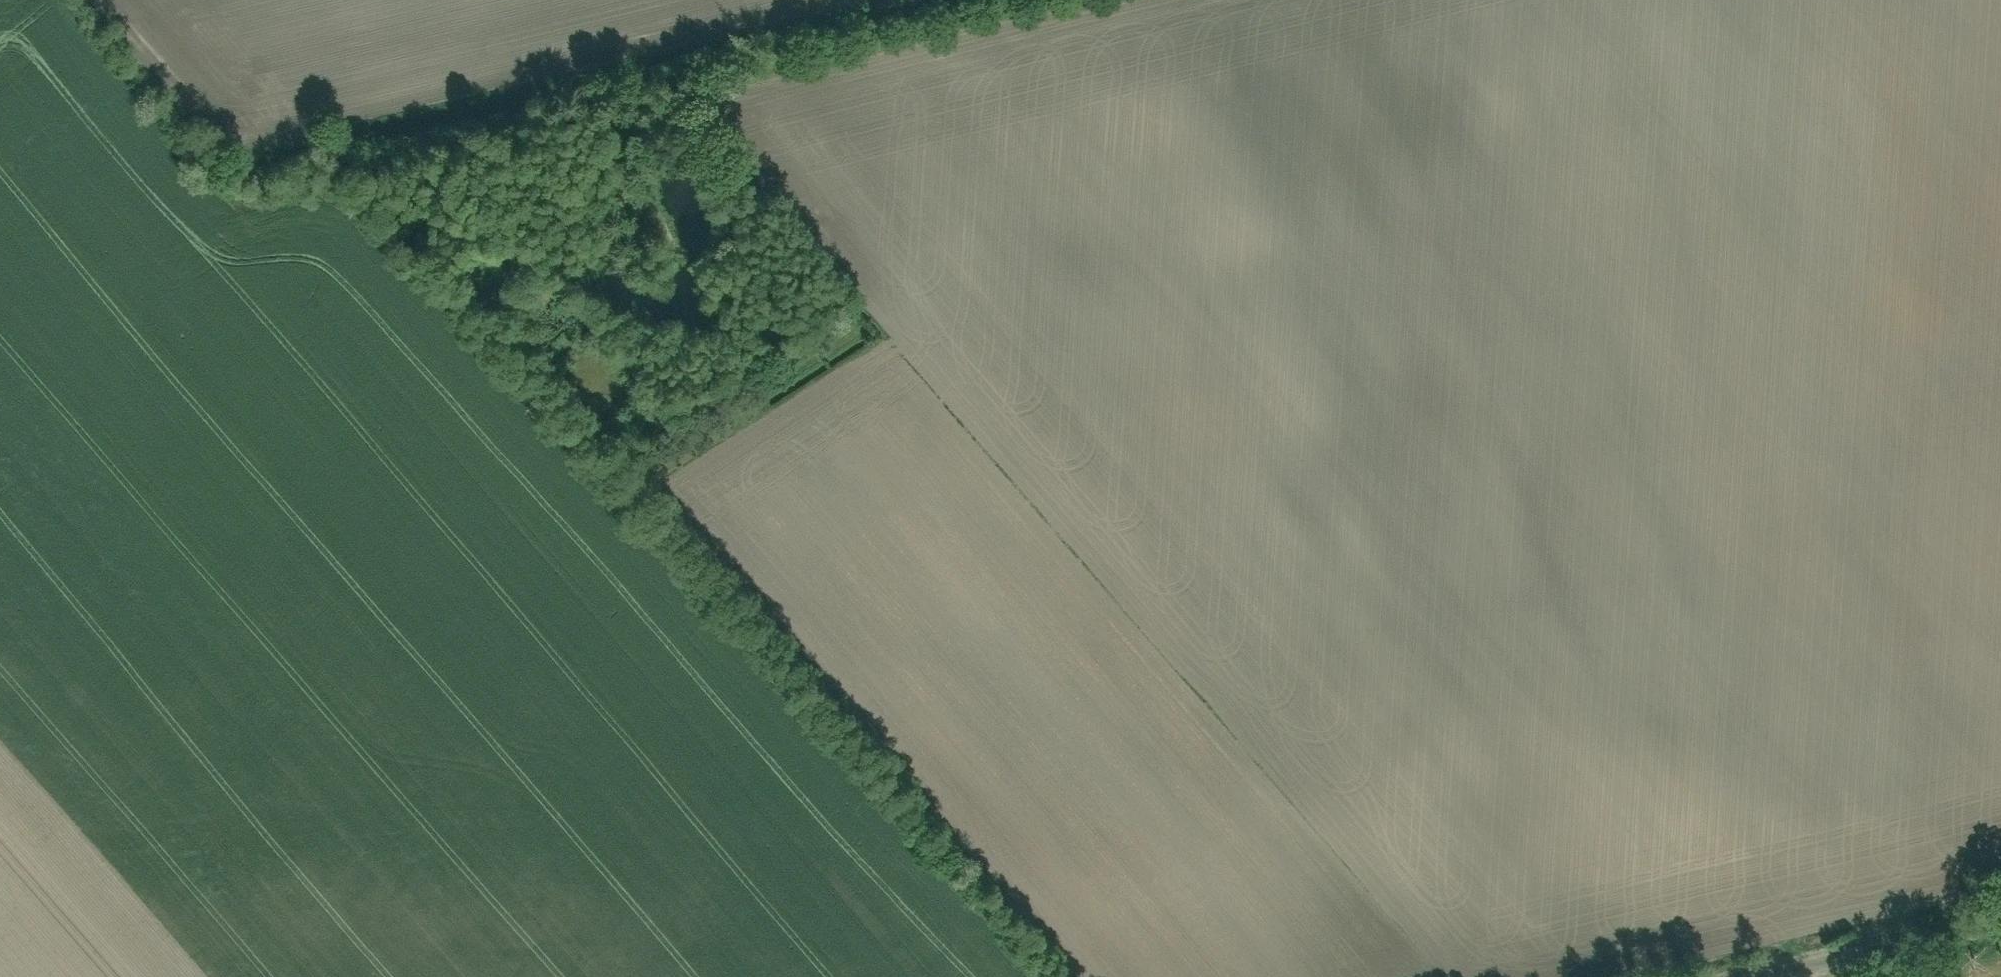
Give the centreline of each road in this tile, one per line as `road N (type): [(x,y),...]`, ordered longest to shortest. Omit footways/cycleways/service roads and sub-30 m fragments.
road 1 (residential): [(2000,912),(1716,976)]

